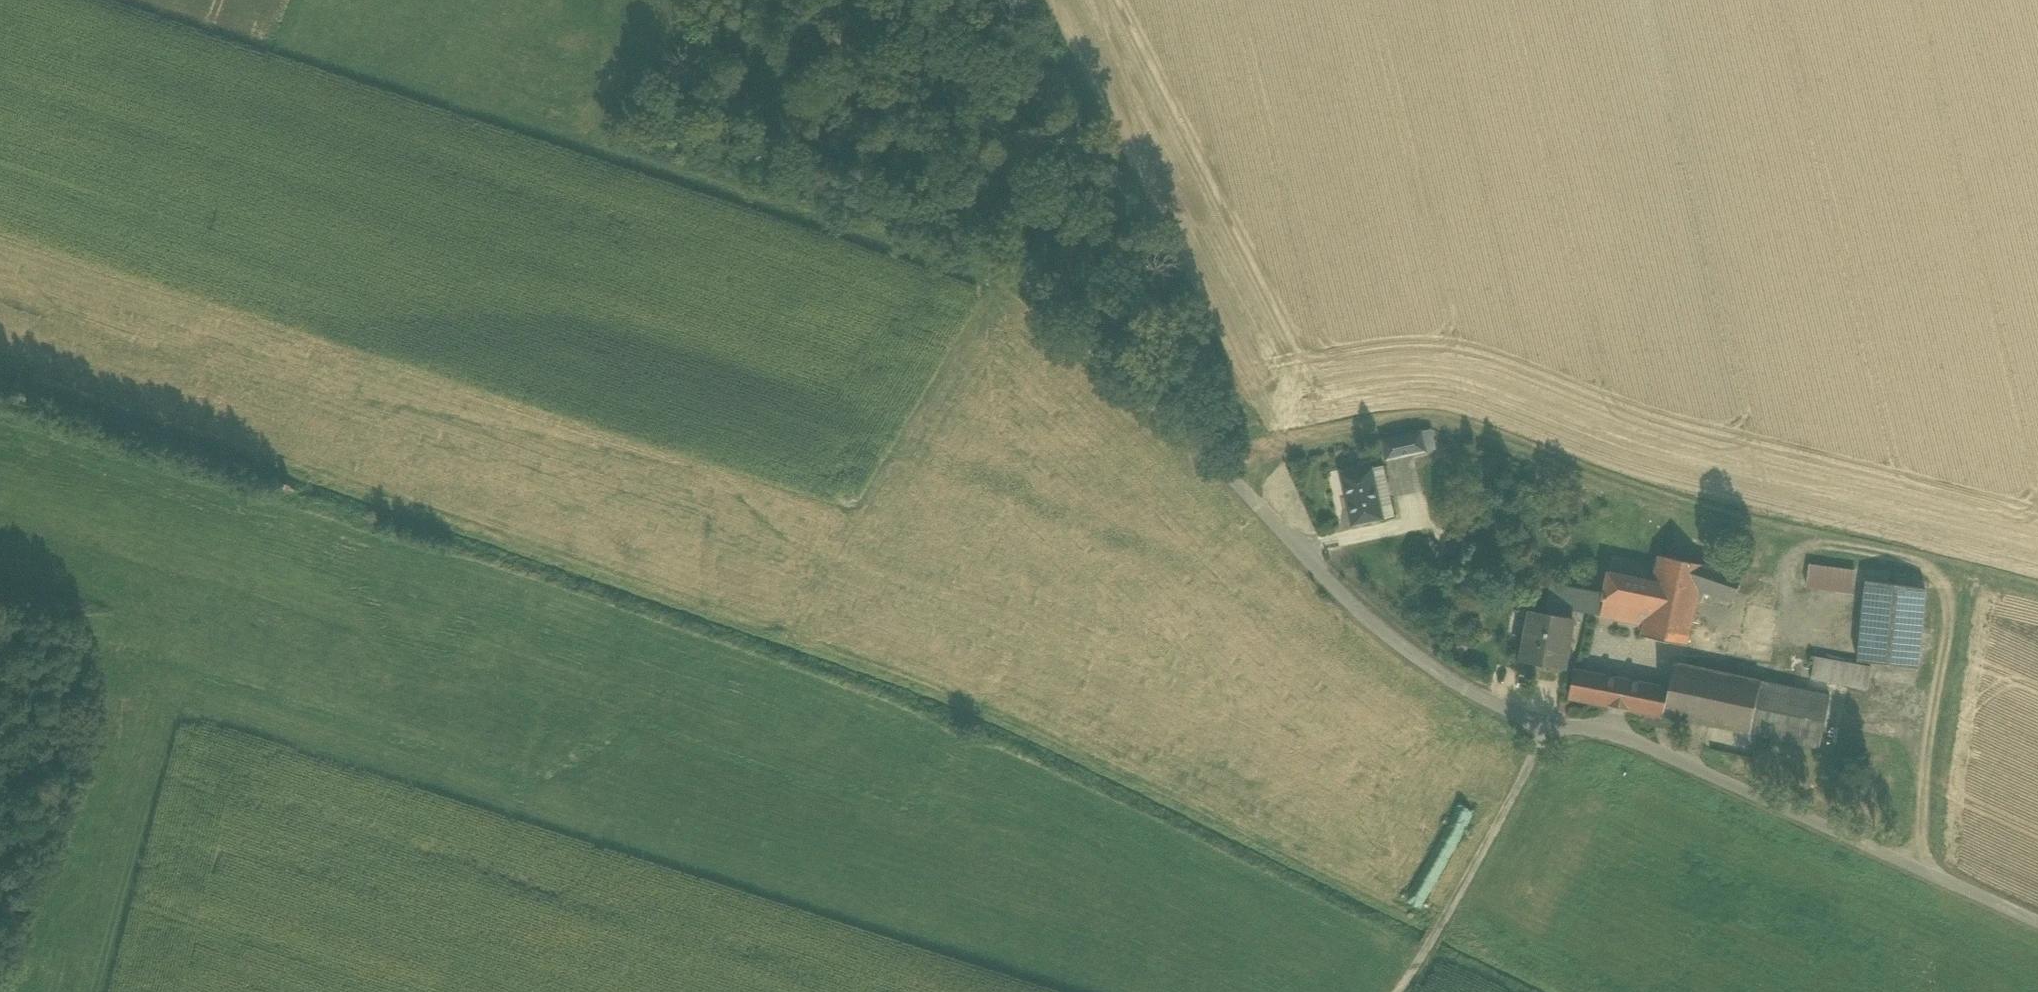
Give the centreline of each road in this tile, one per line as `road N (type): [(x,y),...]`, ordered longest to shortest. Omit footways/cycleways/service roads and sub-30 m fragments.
road 1 (unclassified): [(807,0),(1021,276),(1220,456),(1351,613),(1546,731),(1640,739),(2037,920)]
road 2 (track): [(1400,991),(1430,956),(1546,731)]

